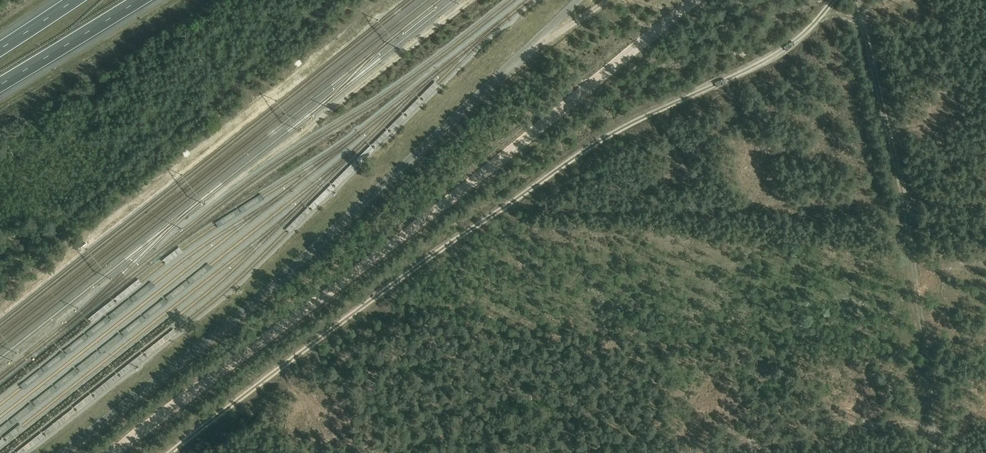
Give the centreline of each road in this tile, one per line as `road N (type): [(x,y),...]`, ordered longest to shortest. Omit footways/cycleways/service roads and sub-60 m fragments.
road 1 (track): [(473,0),(315,124)]
road 2 (motorway): [(0,85),(141,0)]

